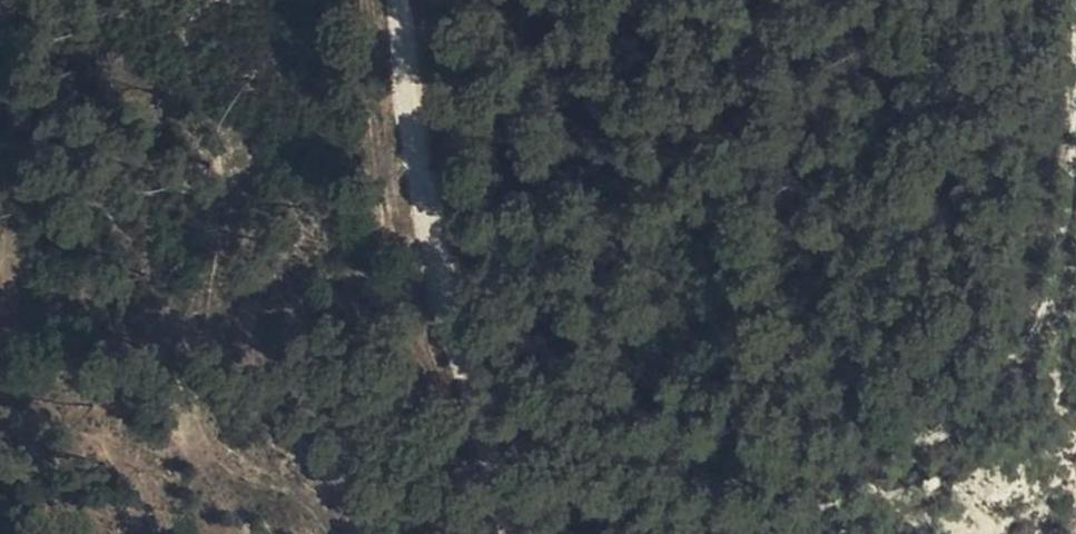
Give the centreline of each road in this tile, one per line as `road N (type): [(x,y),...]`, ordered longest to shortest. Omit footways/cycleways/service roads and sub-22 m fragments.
road 1 (track): [(401,0),(419,223),(503,533)]

